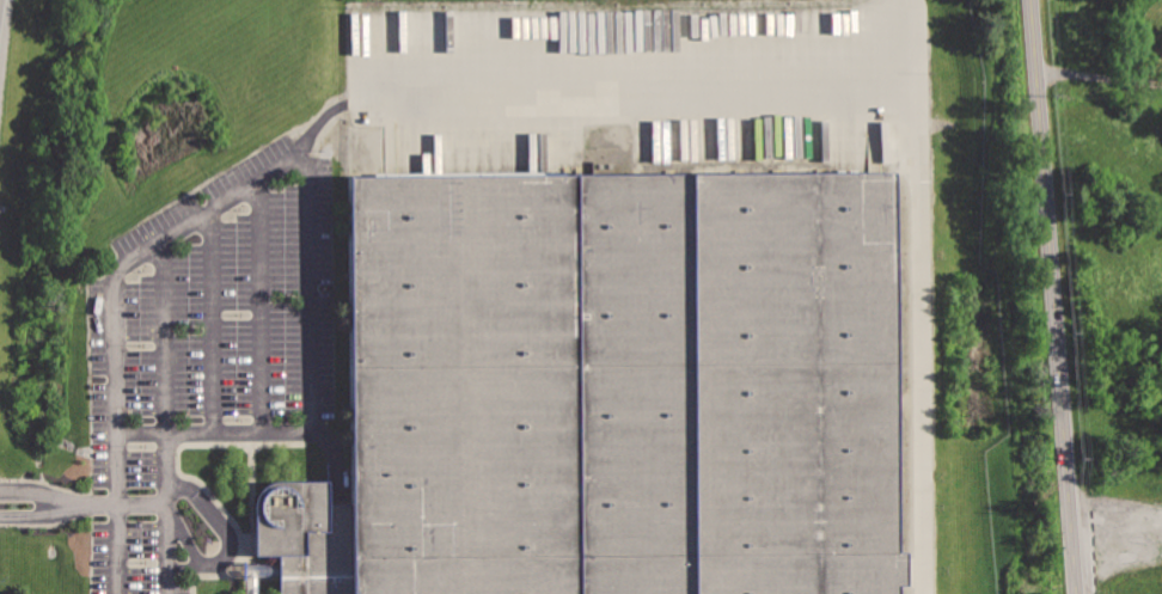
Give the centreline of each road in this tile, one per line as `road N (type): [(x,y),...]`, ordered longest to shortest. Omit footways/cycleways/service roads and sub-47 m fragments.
road 1 (tertiary): [(1031,0),(1077,593)]

